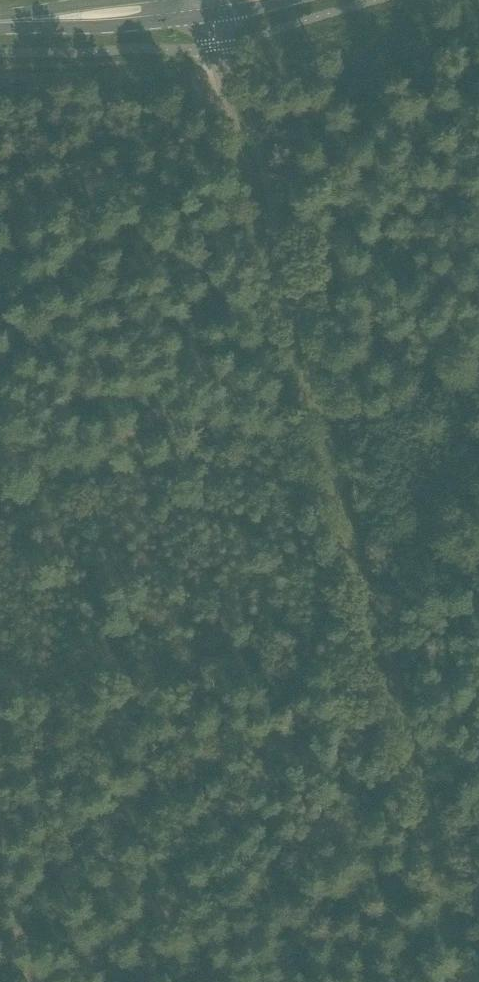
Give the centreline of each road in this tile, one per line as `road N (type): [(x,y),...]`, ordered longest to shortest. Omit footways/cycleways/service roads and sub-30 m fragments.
road 1 (track): [(454,981),(270,279),(208,2)]
road 2 (tertiary): [(0,23),(191,4)]
road 3 (track): [(358,609),(478,579)]

